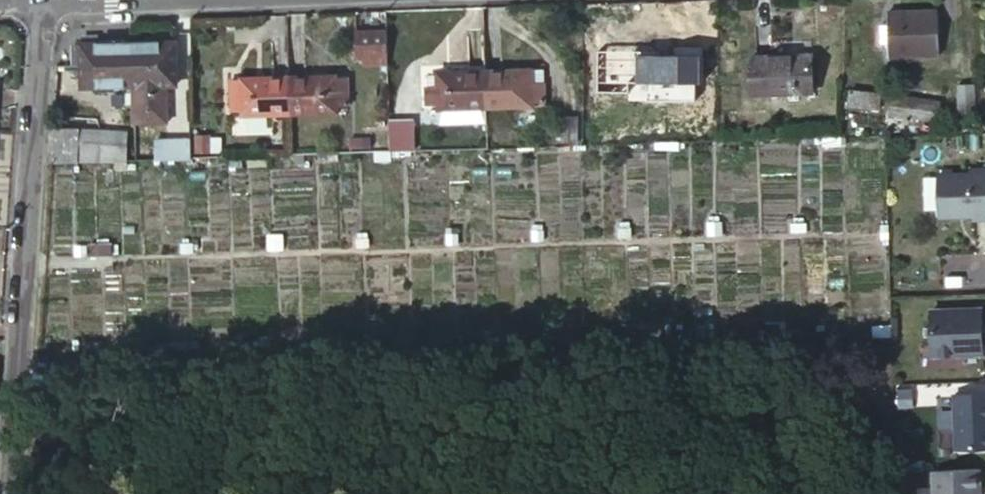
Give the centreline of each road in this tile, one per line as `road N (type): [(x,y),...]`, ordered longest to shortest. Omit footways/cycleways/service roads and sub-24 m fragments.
road 1 (residential): [(14,493),(45,1)]

